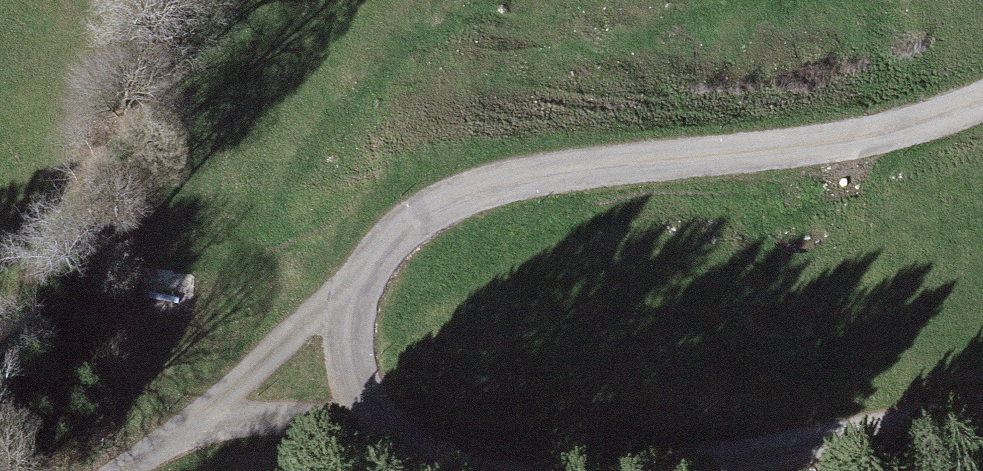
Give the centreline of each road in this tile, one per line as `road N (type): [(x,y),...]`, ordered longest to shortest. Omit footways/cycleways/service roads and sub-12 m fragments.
road 1 (unclassified): [(982,91),(832,141),(499,183),(426,212),(397,233),(359,284)]
road 2 (unclassified): [(757,470),(982,424)]
road 3 (unclassified): [(359,284),(185,429)]
road 4 (unclassified): [(185,429),(375,416)]
road 5 (unclassified): [(359,284),(351,360),(375,416)]

